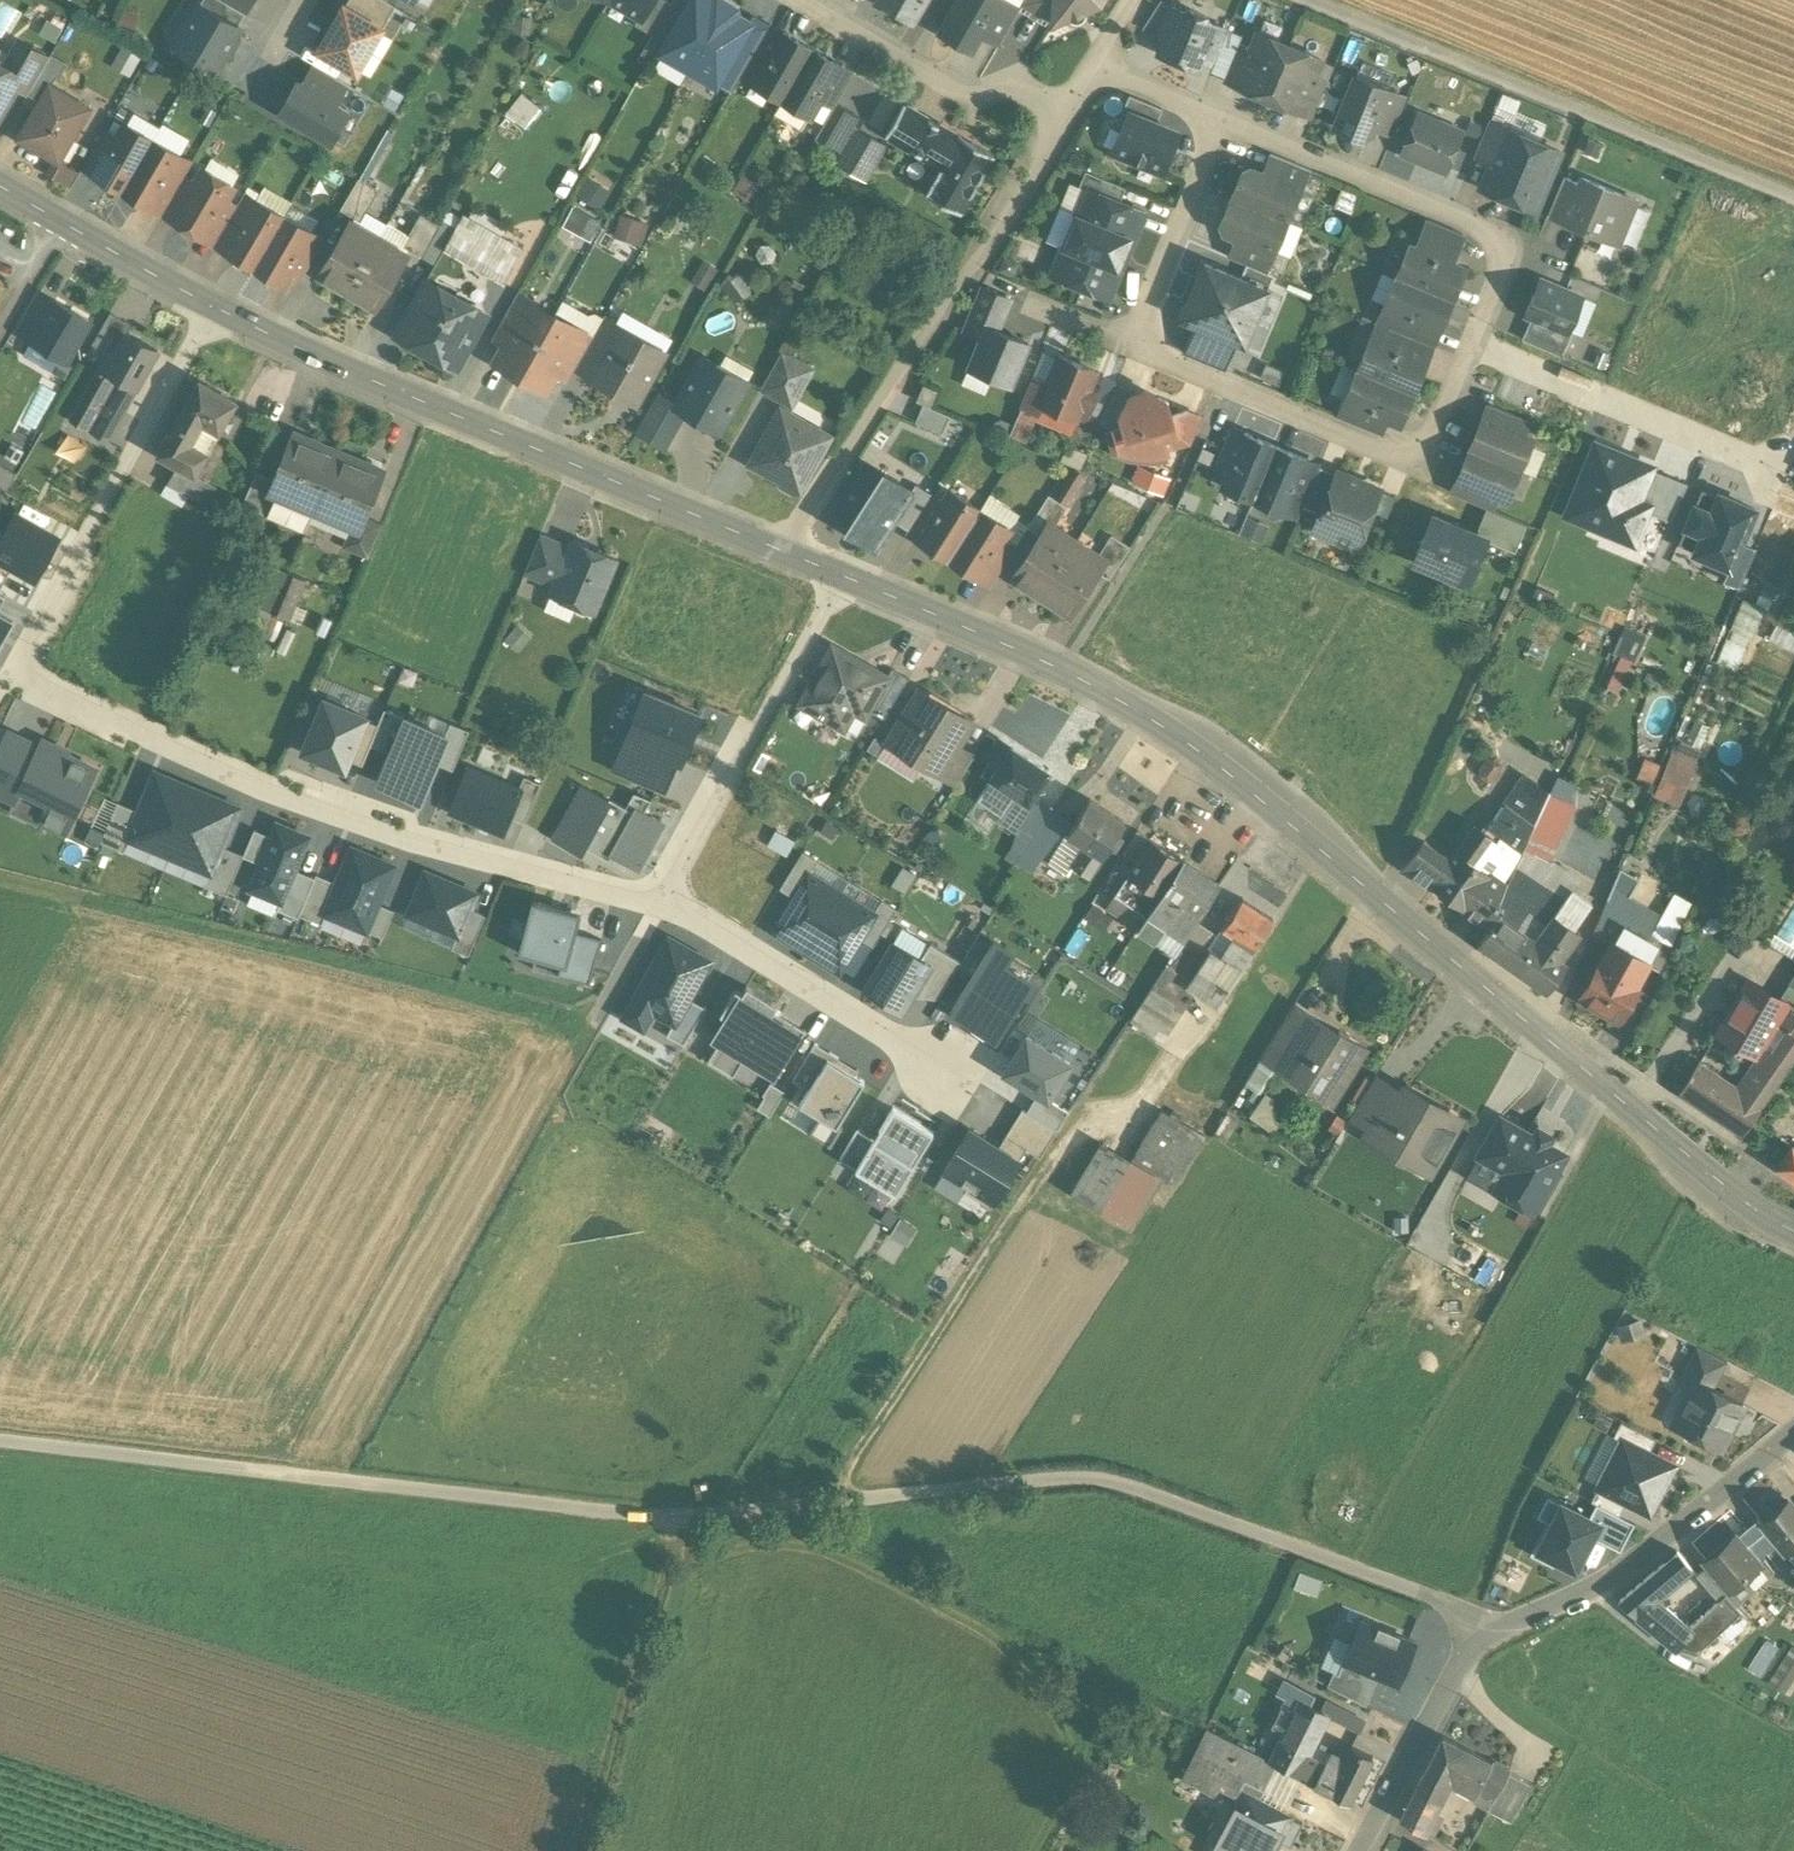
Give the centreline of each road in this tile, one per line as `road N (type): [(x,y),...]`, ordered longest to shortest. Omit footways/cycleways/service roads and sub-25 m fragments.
road 1 (track): [(0,1440),(663,1517),(1111,1480),(1446,1604),(1475,1641)]
road 2 (tertiary): [(1793,1235),(1744,1209),(1208,757),(1065,673),(841,579)]
road 3 (track): [(0,875),(598,1025),(662,906)]
road 4 (residential): [(18,667),(166,743),(324,809),(662,906)]
road 5 (track): [(843,1501),(843,1465),(1047,1169),(1090,1127),(1129,1115),(1204,1012)]
road 6 (tertiary): [(783,555),(213,310)]
road 7 (track): [(1299,0),(1793,201)]
road 8 (residential): [(783,555),(1063,114)]
road 9 (residential): [(1473,341),(1428,440),(1398,453),(1131,347)]
road 10 (residential): [(1221,121),(1497,236),(1503,253),(1473,341)]
road 11 (residential): [(18,667),(213,310)]
road 12 (residential): [(1475,1641),(1609,1586),(1793,1443)]
road 13 (residential): [(841,579),(662,906)]
road 14 (residential): [(662,906),(959,1080)]
road 15 (track): [(608,1850),(672,1608),(663,1517)]
road 16 (residential): [(1473,341),(1777,470)]
road 17 (residential): [(796,0),(966,101),(1011,93),(1063,114)]
road 18 (residential): [(1131,347),(1221,121)]
road 19 (residential): [(1475,1641),(1360,1850)]
road 20 (tertiary): [(213,310),(66,225)]
road 21 (residential): [(1093,68),(1221,121)]
road 22 (residential): [(0,339),(66,225)]

